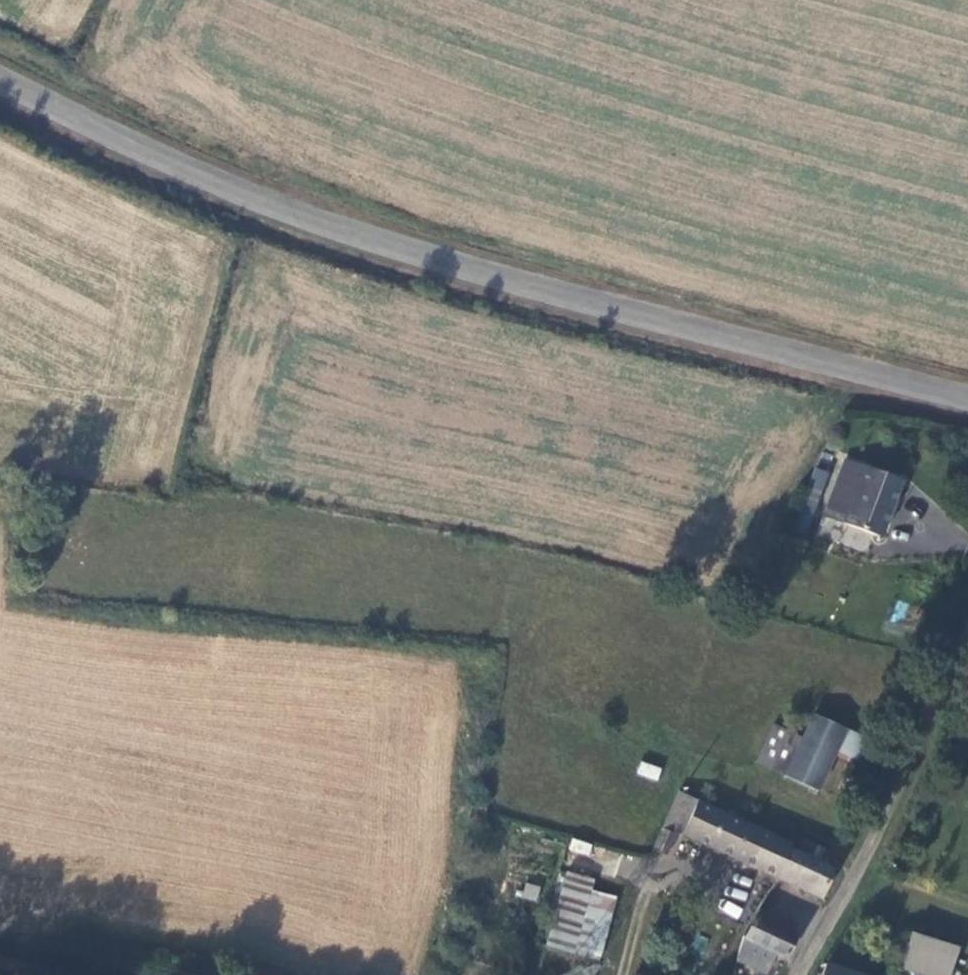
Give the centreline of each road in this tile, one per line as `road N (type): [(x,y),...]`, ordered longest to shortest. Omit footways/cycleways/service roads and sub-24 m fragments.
road 1 (unclassified): [(967,400),(460,270),(153,160),(0,83)]
road 2 (unclassified): [(967,646),(813,974)]

